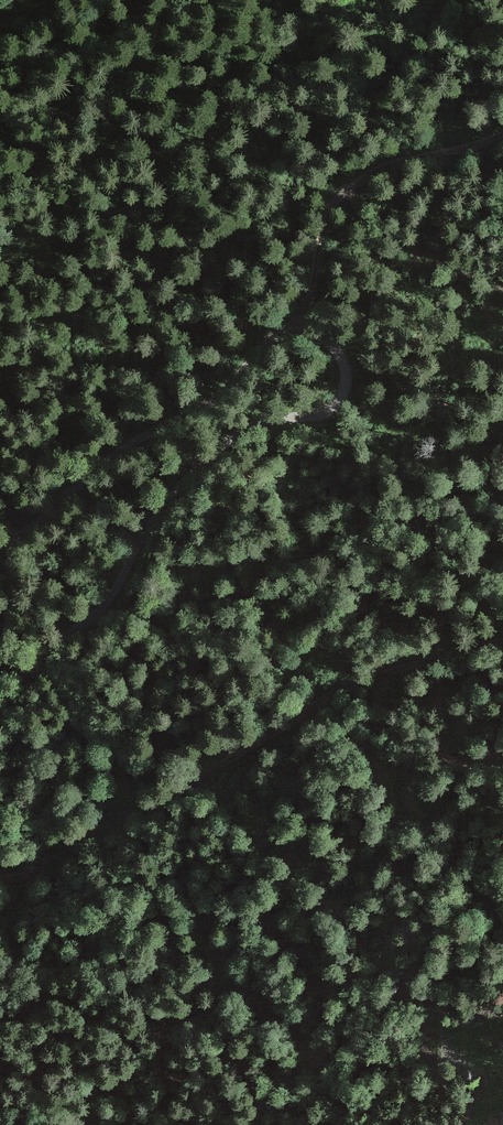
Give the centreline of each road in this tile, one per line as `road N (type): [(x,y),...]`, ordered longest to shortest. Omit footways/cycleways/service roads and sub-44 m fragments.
road 1 (unclassified): [(0,545),(136,441),(219,397),(280,334),(306,331),(339,351),(348,377),(335,410),(249,425),(226,440),(162,504),(104,608),(38,655),(0,706)]
road 2 (track): [(0,881),(41,870),(345,690),(502,641)]
road 3 (track): [(306,331),(310,262),(324,214),(357,172),(408,148),(502,128)]

